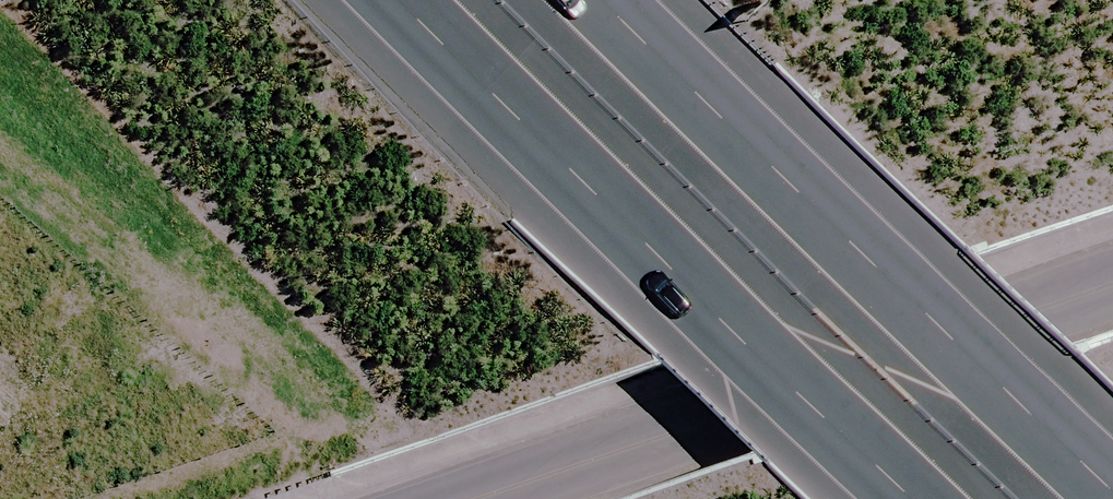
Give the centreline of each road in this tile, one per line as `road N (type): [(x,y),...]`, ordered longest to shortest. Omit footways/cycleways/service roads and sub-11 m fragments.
road 1 (motorway): [(954,498),(593,174),(428,0)]
road 2 (residential): [(1112,283),(473,498)]
road 3 (motorway): [(626,0),(731,107),(1112,454)]

